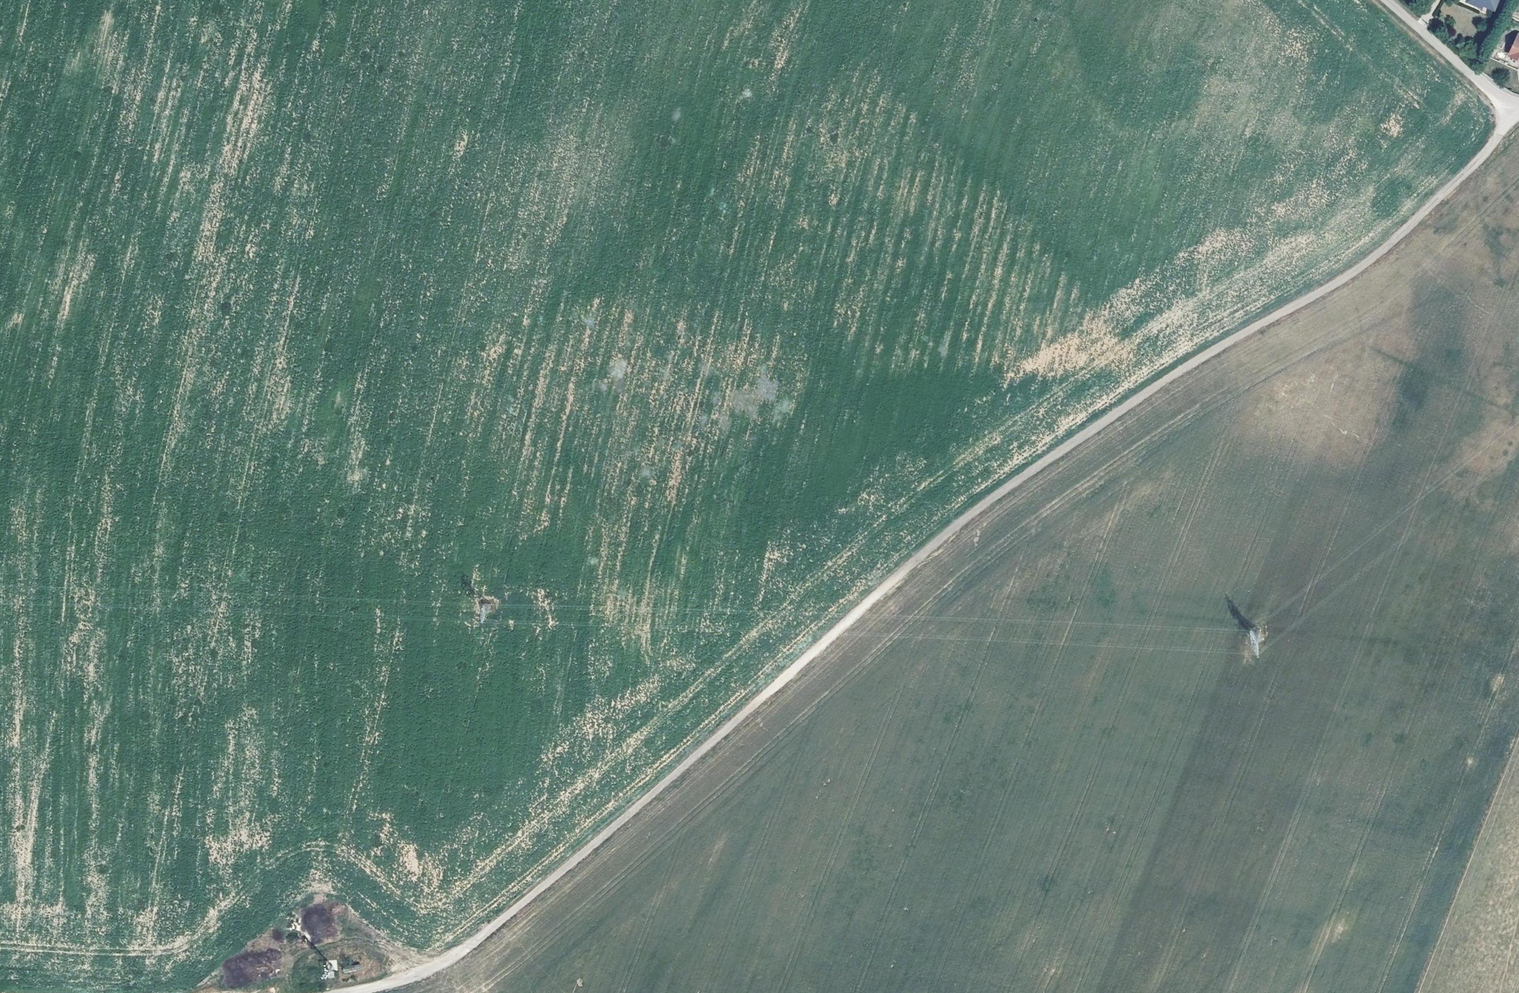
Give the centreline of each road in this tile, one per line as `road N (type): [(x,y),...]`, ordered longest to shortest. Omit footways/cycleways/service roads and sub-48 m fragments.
road 1 (unclassified): [(1518,113),(1363,265),(1105,421),(926,553),(462,952),(405,980),(340,992)]
road 2 (unclassified): [(1385,0),(1518,113)]

